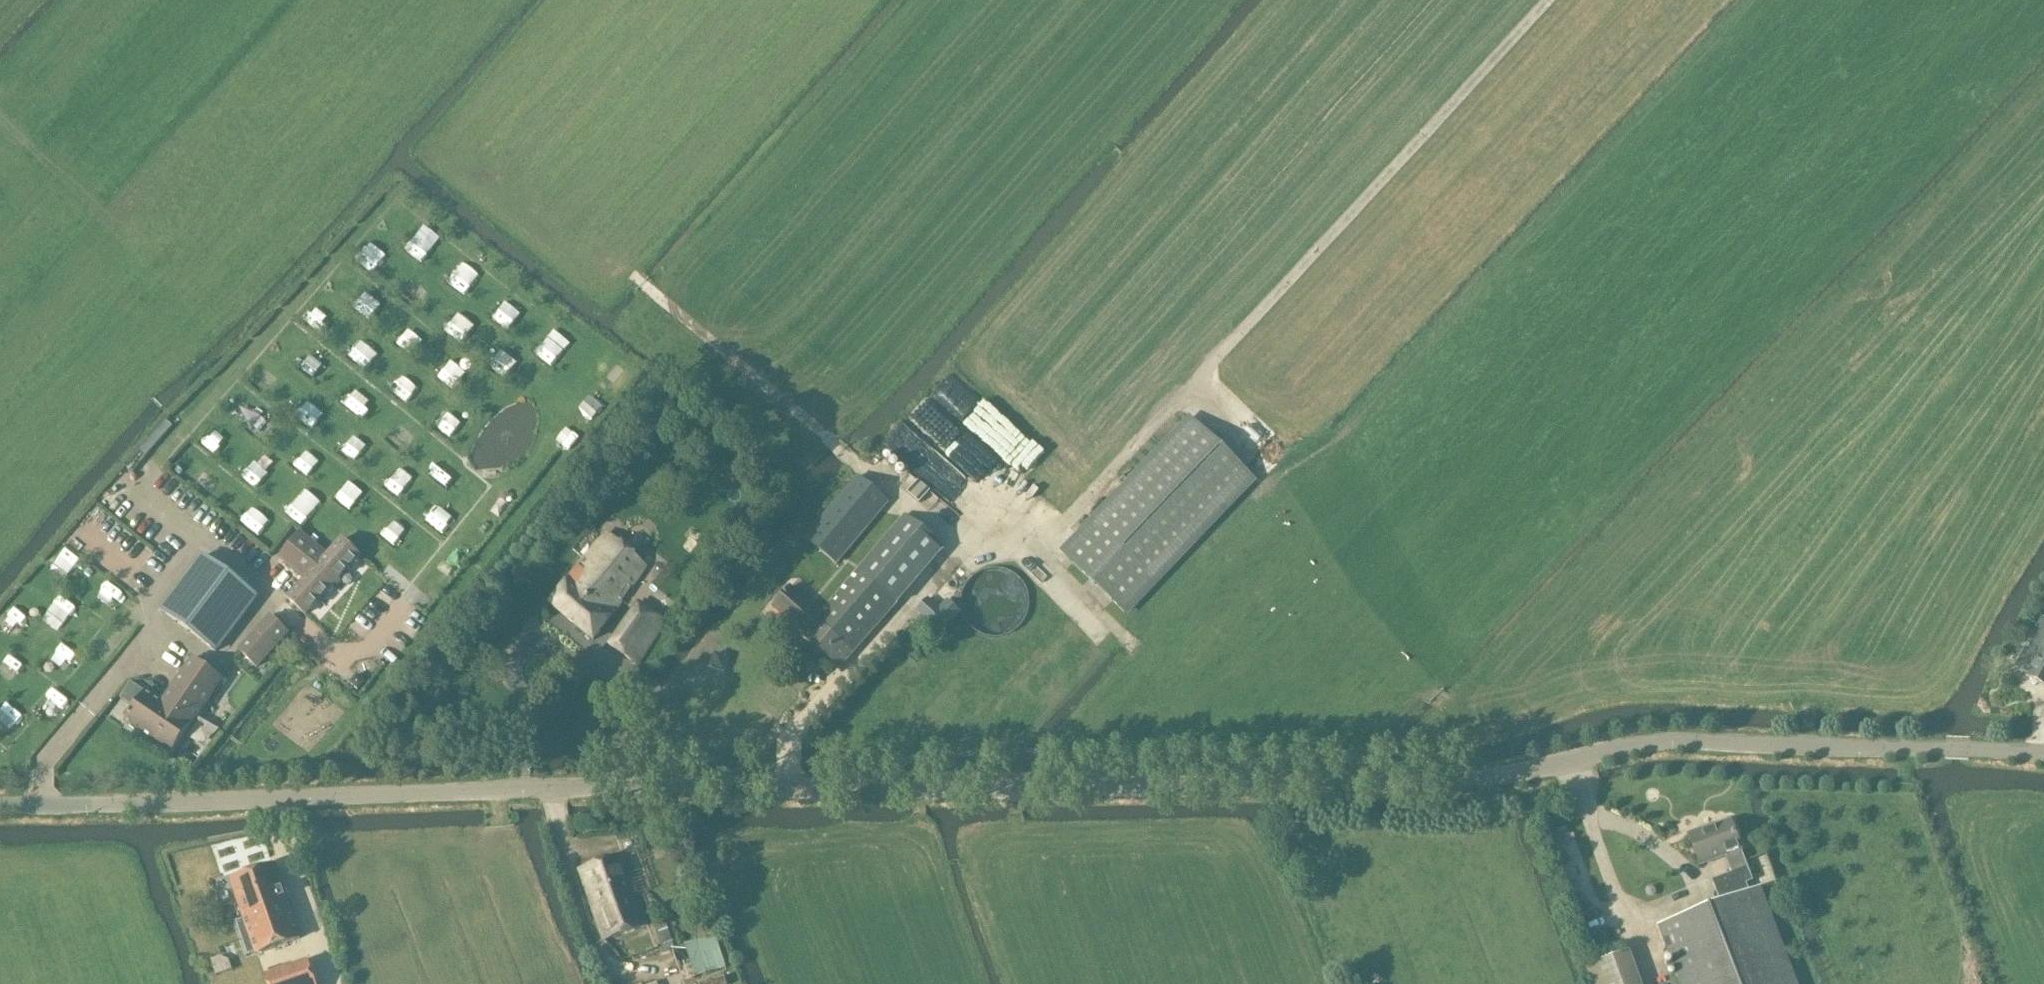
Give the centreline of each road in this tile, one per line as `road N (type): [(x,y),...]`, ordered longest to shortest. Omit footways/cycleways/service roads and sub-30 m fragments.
road 1 (unclassified): [(2043,753),(1662,743),(1504,774),(0,804)]
road 2 (track): [(801,787),(804,721),(977,535),(1058,529),(1547,0)]
road 3 (track): [(1655,983),(1568,762)]

